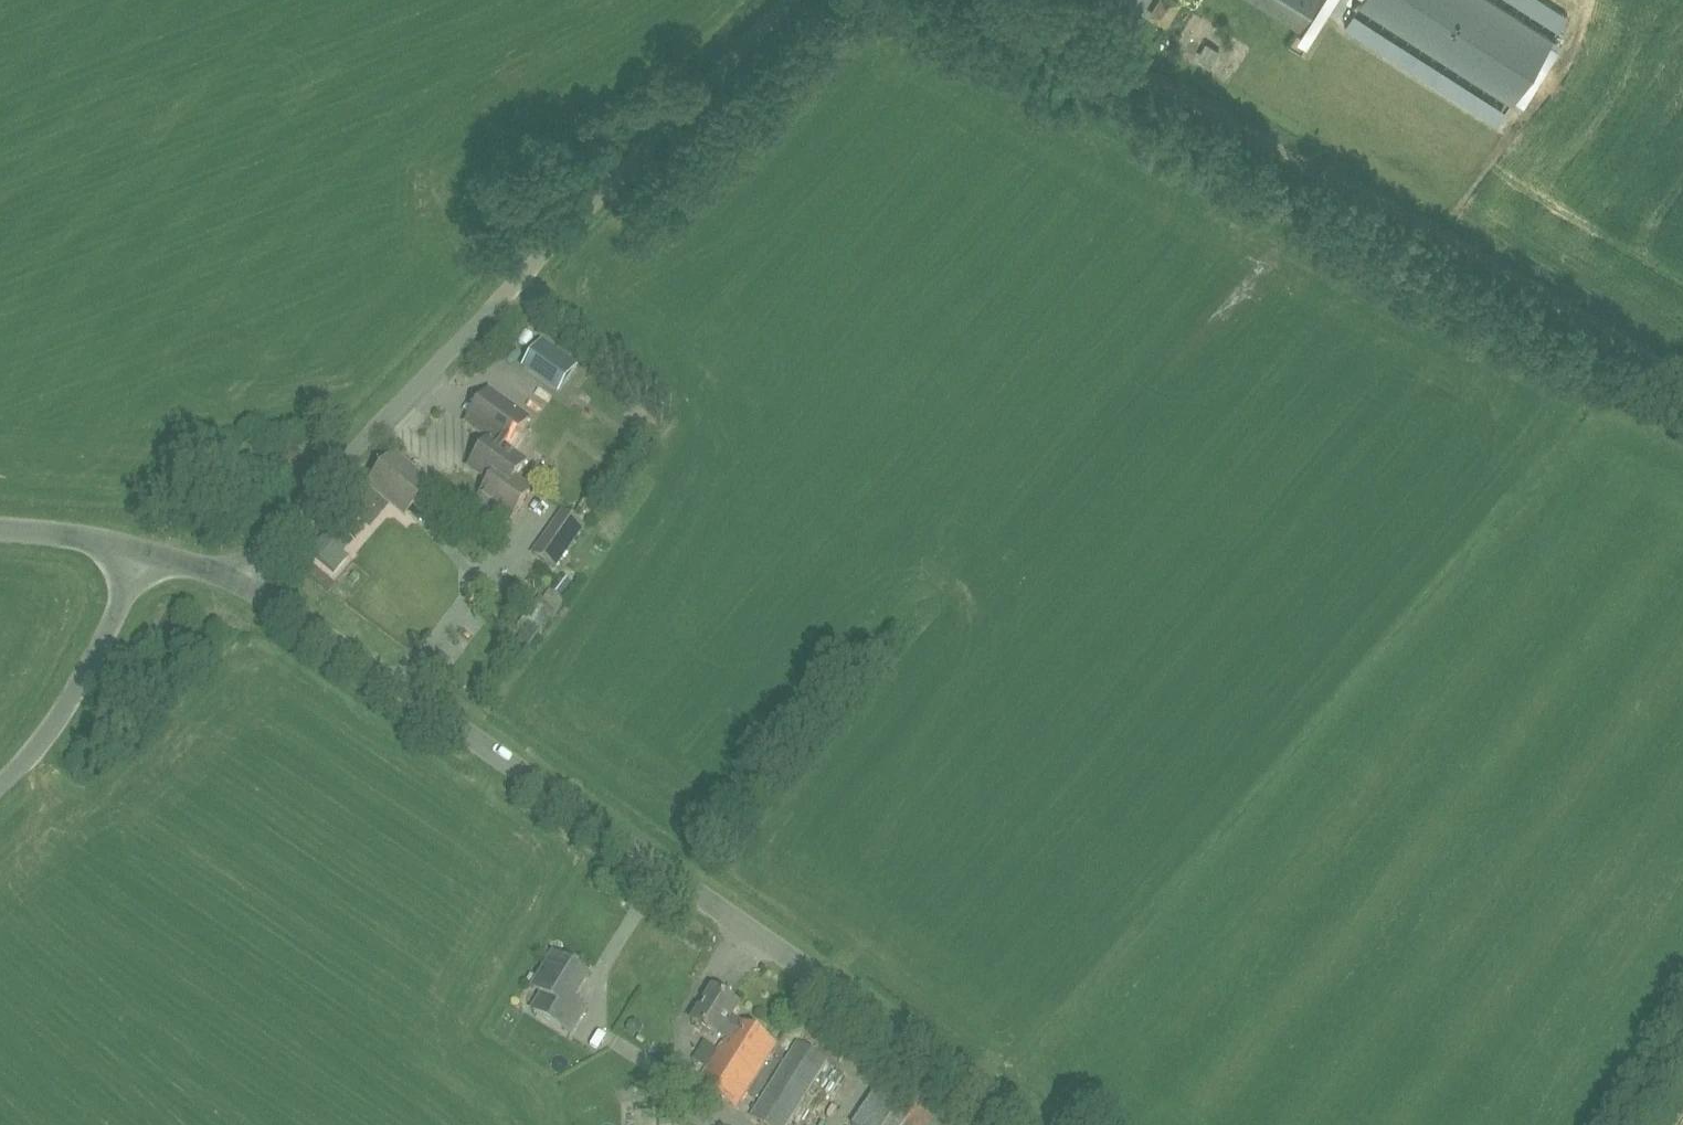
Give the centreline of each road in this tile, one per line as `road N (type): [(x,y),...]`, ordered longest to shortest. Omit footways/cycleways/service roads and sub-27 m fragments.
road 1 (unclassified): [(1028,1124),(239,573)]
road 2 (unclassified): [(239,573),(796,0)]
road 3 (unclassified): [(0,785),(64,714),(139,556)]
road 4 (unclassified): [(139,556),(80,537),(0,532)]

